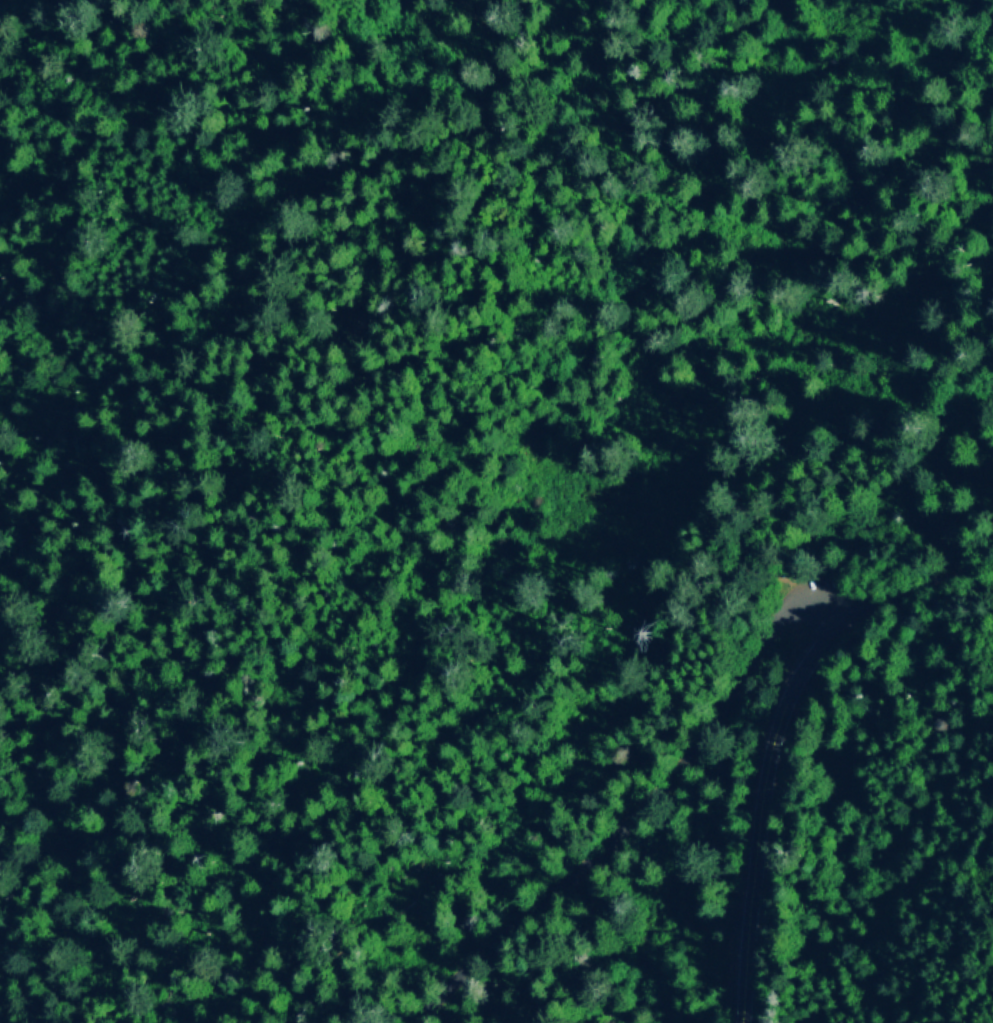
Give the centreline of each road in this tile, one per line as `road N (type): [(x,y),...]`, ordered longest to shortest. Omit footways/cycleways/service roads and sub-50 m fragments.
road 1 (residential): [(808,603),(777,624),(709,723),(610,834),(420,1022)]
road 2 (secondary): [(732,1022),(755,761),(784,683),(840,621)]

